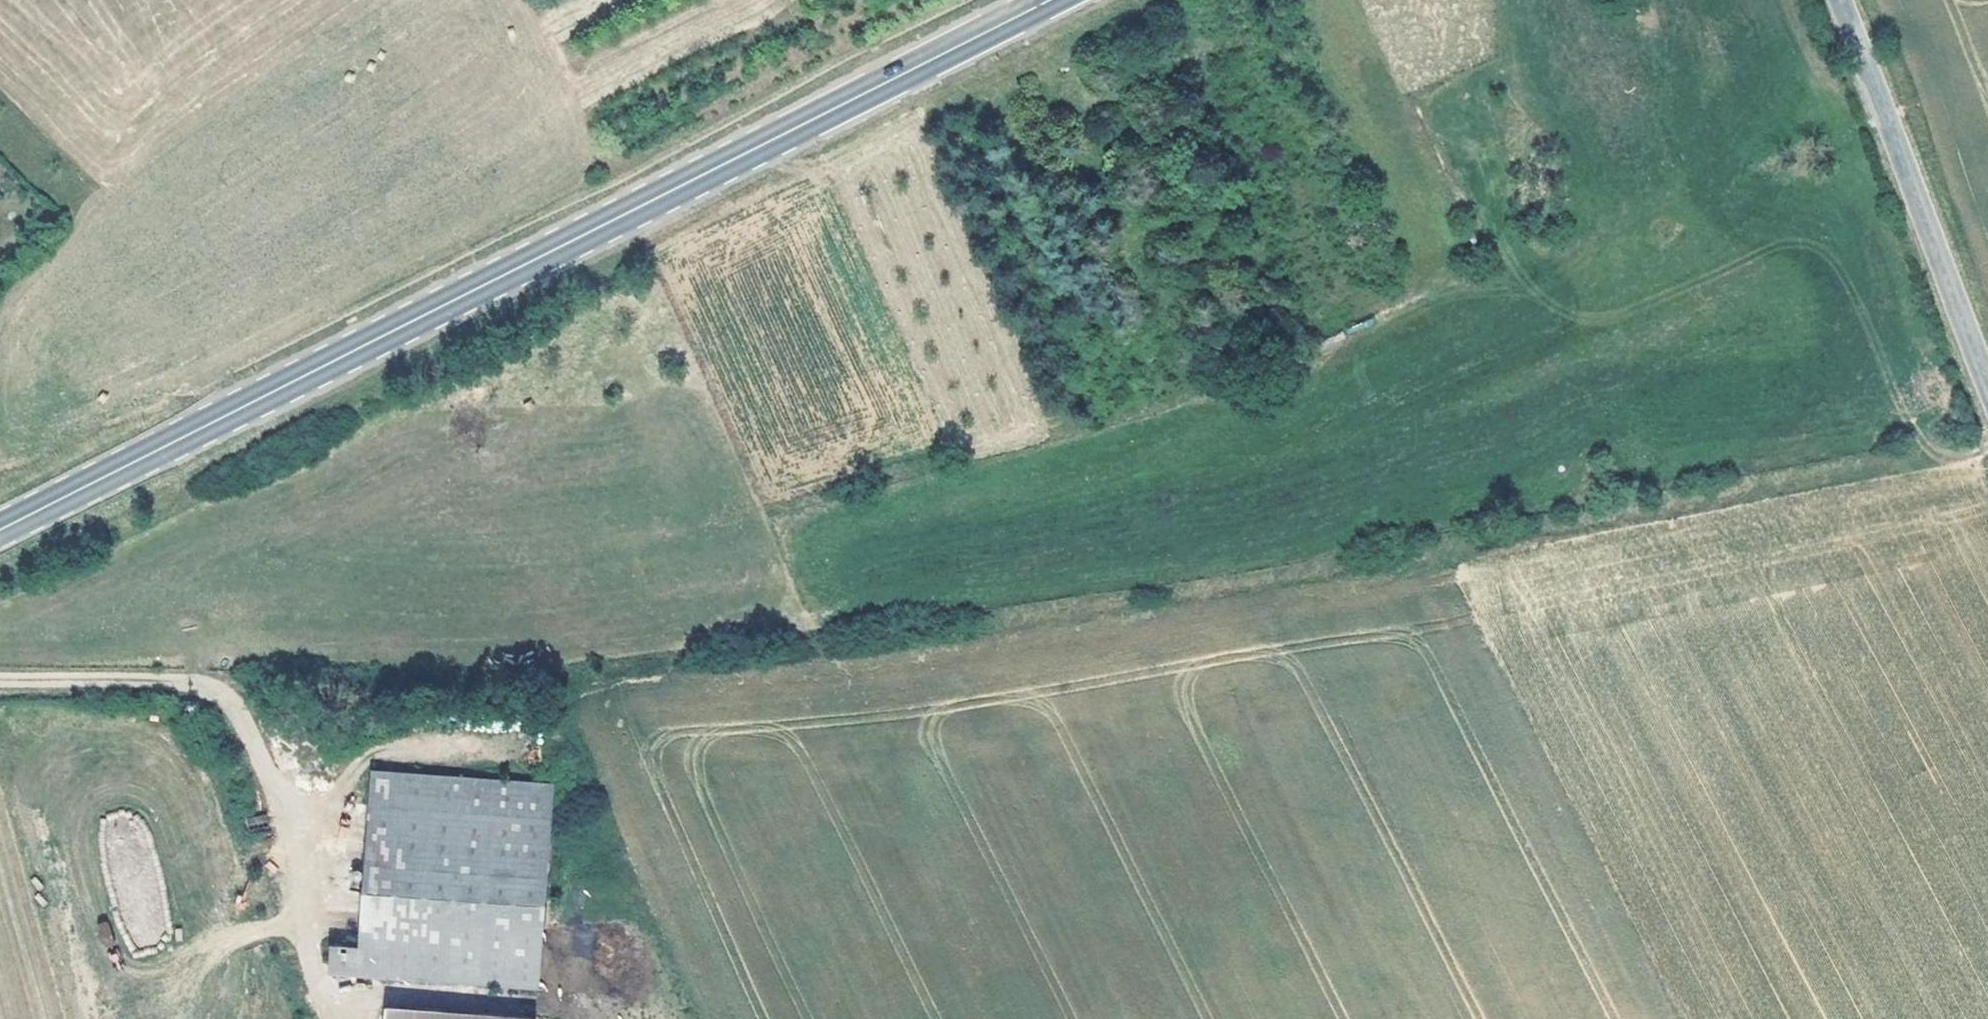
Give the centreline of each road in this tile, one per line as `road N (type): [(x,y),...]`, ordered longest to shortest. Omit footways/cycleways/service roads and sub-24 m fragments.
road 1 (primary): [(1049,0),(0,529)]
road 2 (track): [(0,681),(188,683),(222,698),(261,763),(305,900)]
road 3 (tertiary): [(1987,381),(1840,0)]

